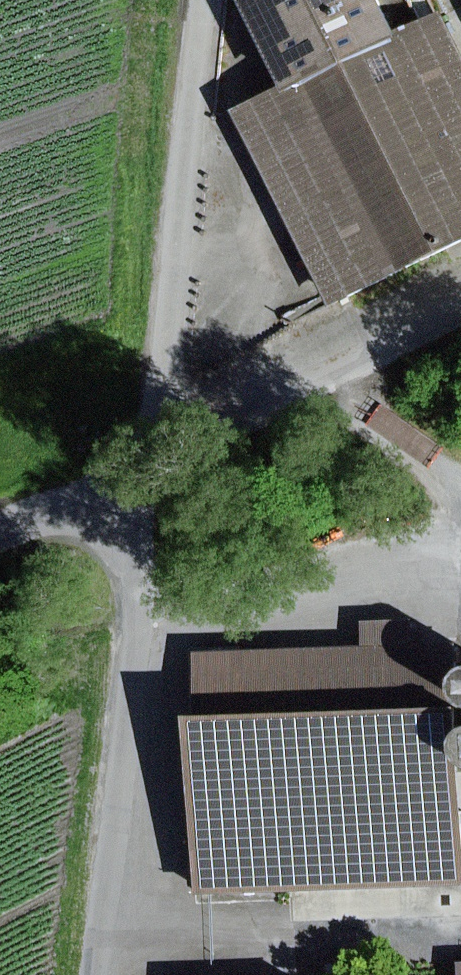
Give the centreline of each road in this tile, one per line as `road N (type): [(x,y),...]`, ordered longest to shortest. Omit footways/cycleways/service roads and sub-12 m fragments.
road 1 (unclassified): [(109,974),(159,585),(203,0)]
road 2 (track): [(0,532),(460,310)]

